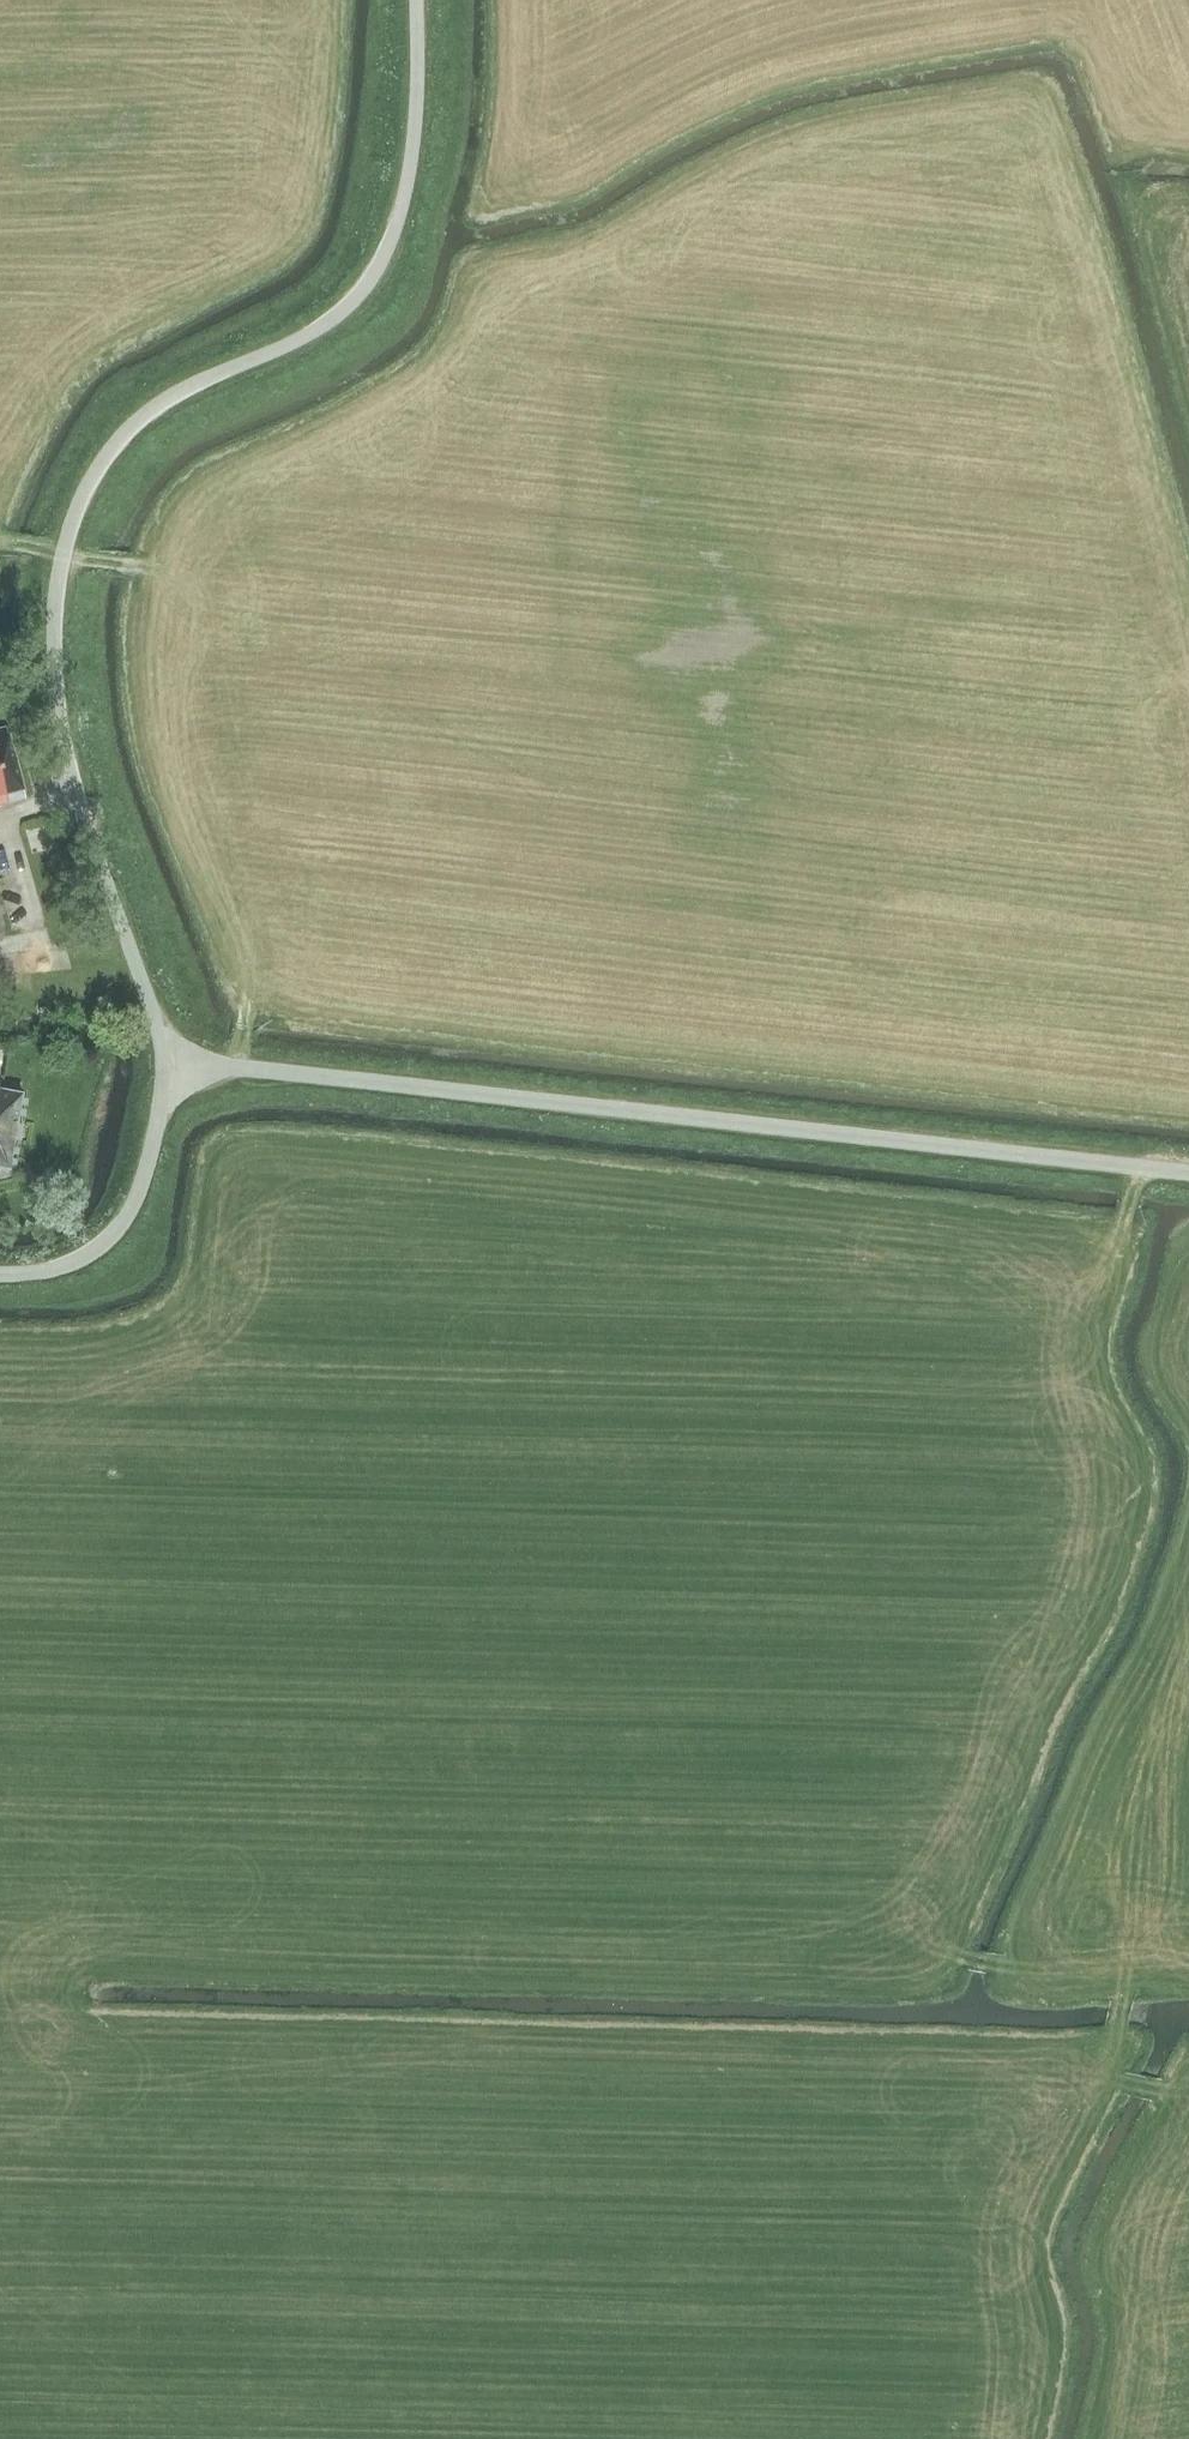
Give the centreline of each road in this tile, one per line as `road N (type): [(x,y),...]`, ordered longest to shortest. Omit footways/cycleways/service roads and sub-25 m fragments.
road 1 (unclassified): [(165,1065),(65,754),(53,626),(75,512),(115,445),(149,412),(333,320),(368,284),(391,244),(409,179),(417,0)]
road 2 (unclassified): [(165,1065),(1188,1172)]
road 3 (unclassified): [(0,1274),(75,1264),(111,1238),(138,1196),(151,1156),(165,1065)]

